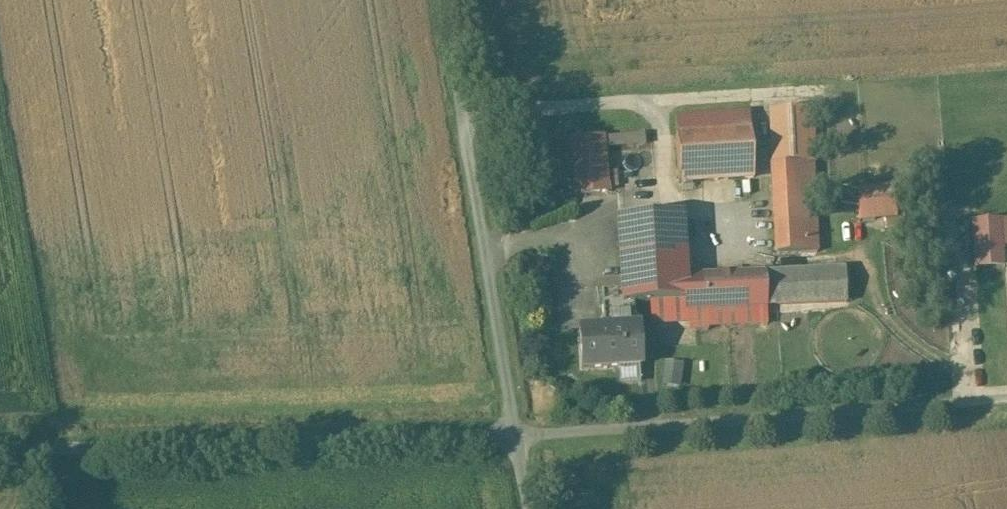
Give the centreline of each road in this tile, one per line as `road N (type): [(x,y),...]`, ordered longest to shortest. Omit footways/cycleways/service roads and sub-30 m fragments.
road 1 (unclassified): [(0,451),(514,435)]
road 2 (unclassified): [(514,435),(1006,400)]
road 3 (unclassified): [(514,435),(442,0)]

